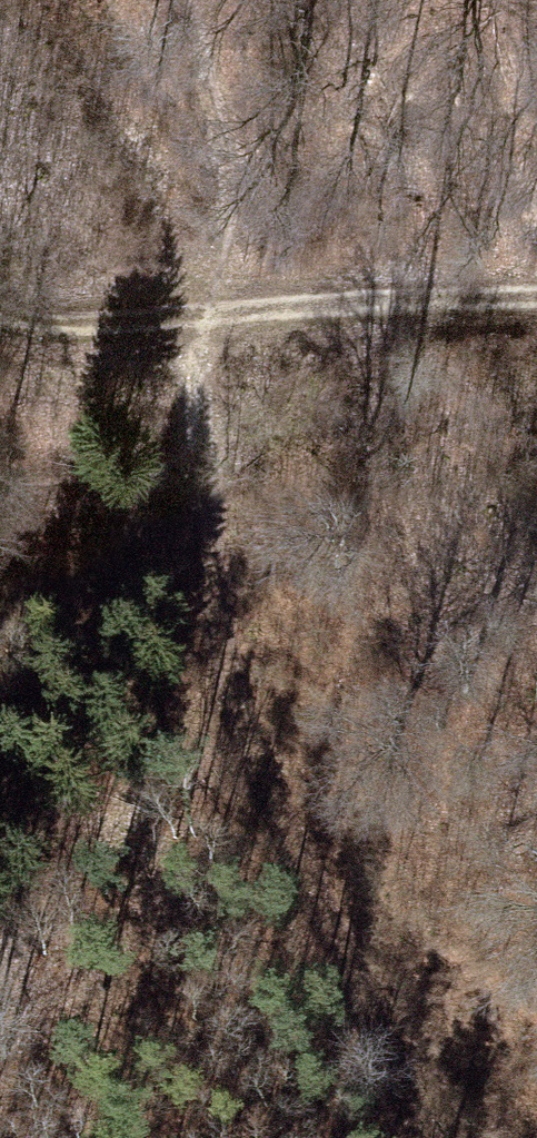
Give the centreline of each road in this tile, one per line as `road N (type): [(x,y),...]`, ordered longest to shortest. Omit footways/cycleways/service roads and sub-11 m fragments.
road 1 (track): [(429,1137),(336,954),(278,801),(239,675),(198,381)]
road 2 (track): [(536,289),(48,318),(0,298)]
road 3 (track): [(0,953),(239,675)]

